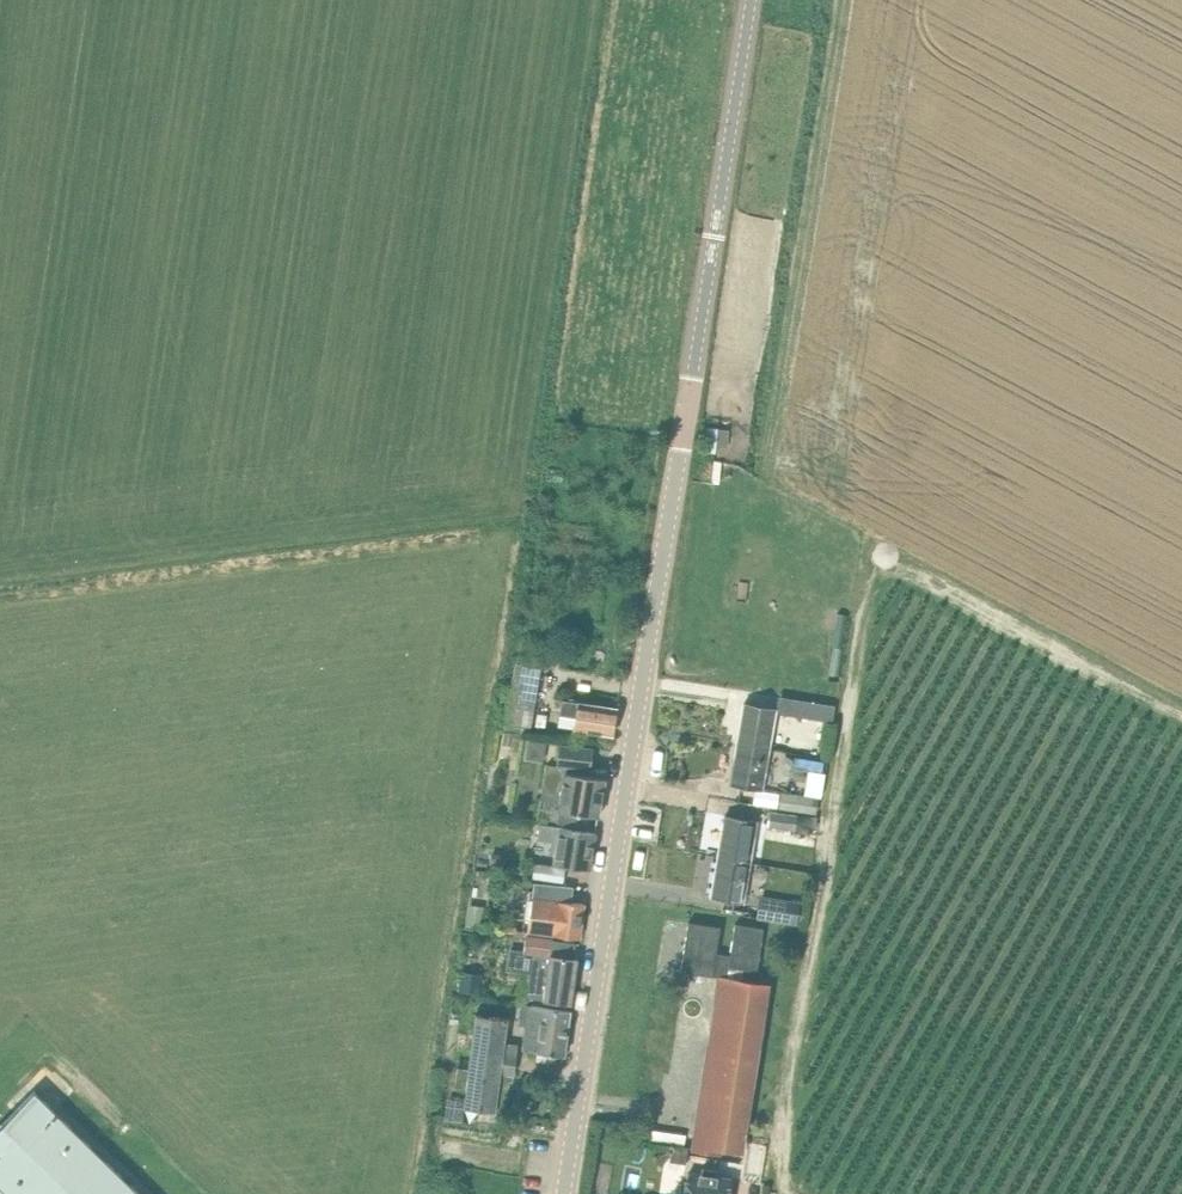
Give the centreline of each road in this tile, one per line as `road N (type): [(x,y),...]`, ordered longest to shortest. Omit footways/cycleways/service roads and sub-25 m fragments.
road 1 (unclassified): [(564,1193),(752,0)]

